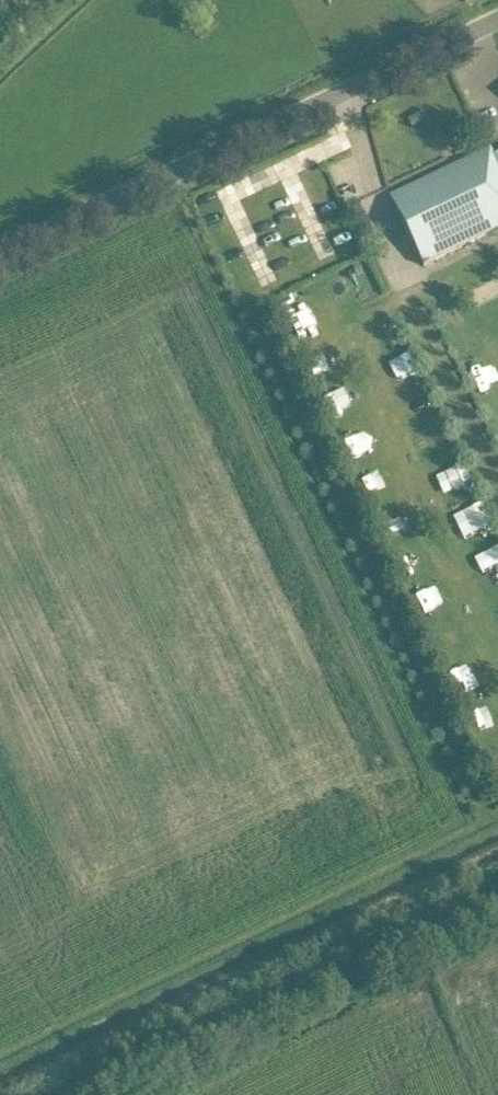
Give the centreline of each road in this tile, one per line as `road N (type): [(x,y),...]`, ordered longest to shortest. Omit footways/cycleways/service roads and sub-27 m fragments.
road 1 (unclassified): [(0,239),(497,10)]

